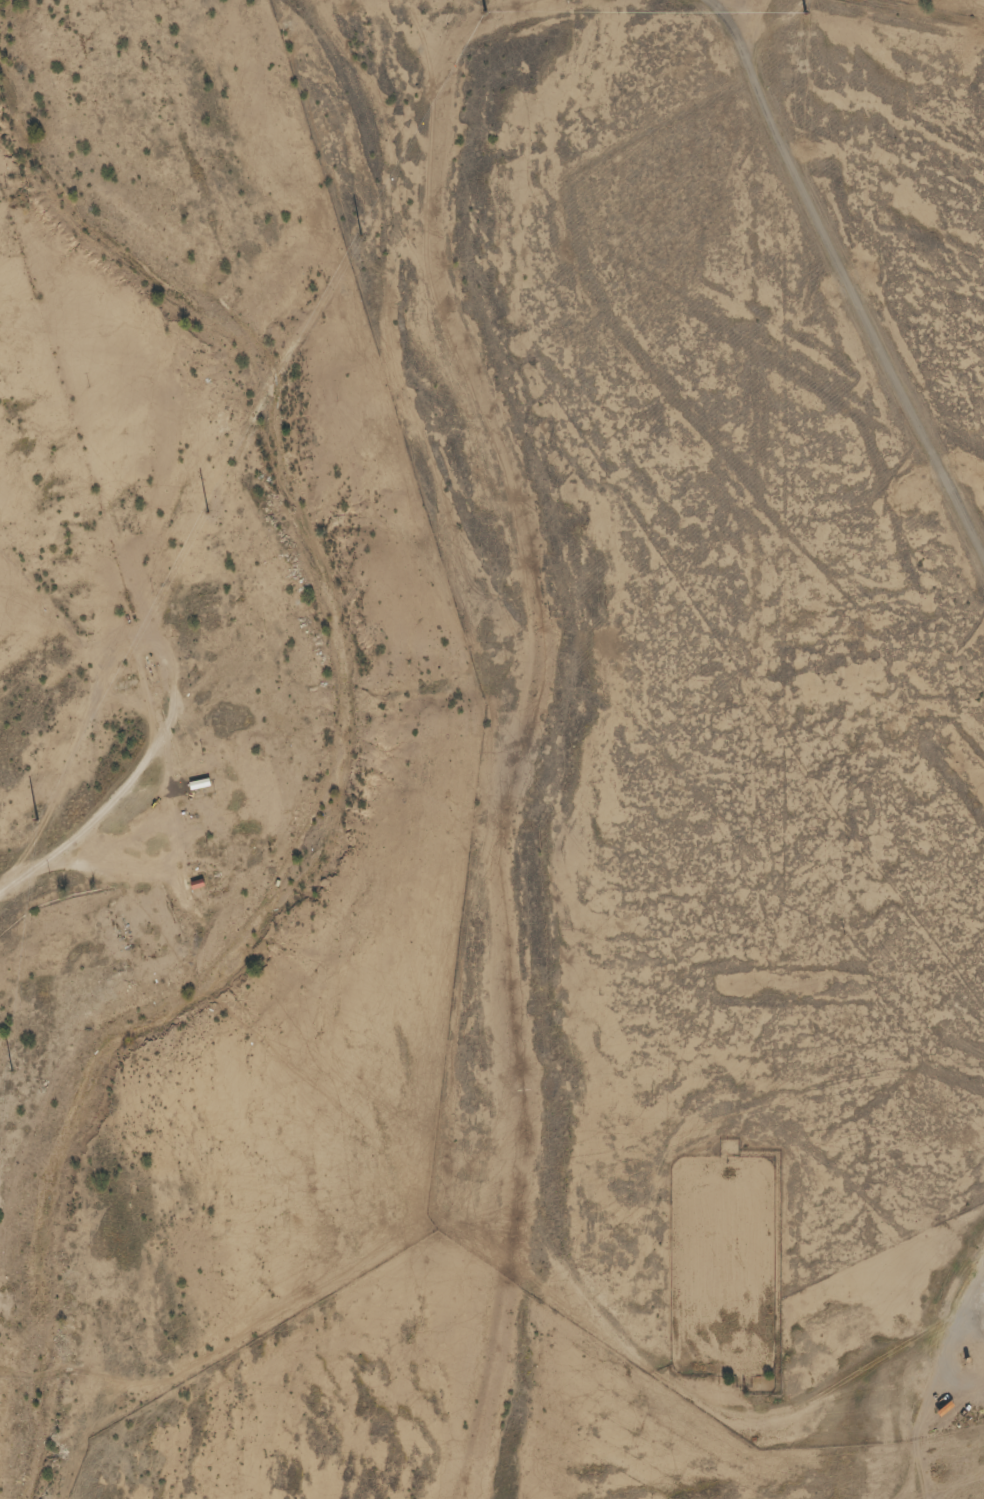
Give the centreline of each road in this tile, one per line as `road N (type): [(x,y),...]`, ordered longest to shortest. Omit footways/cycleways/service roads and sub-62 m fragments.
road 1 (residential): [(983,560),(719,14),(684,0)]

